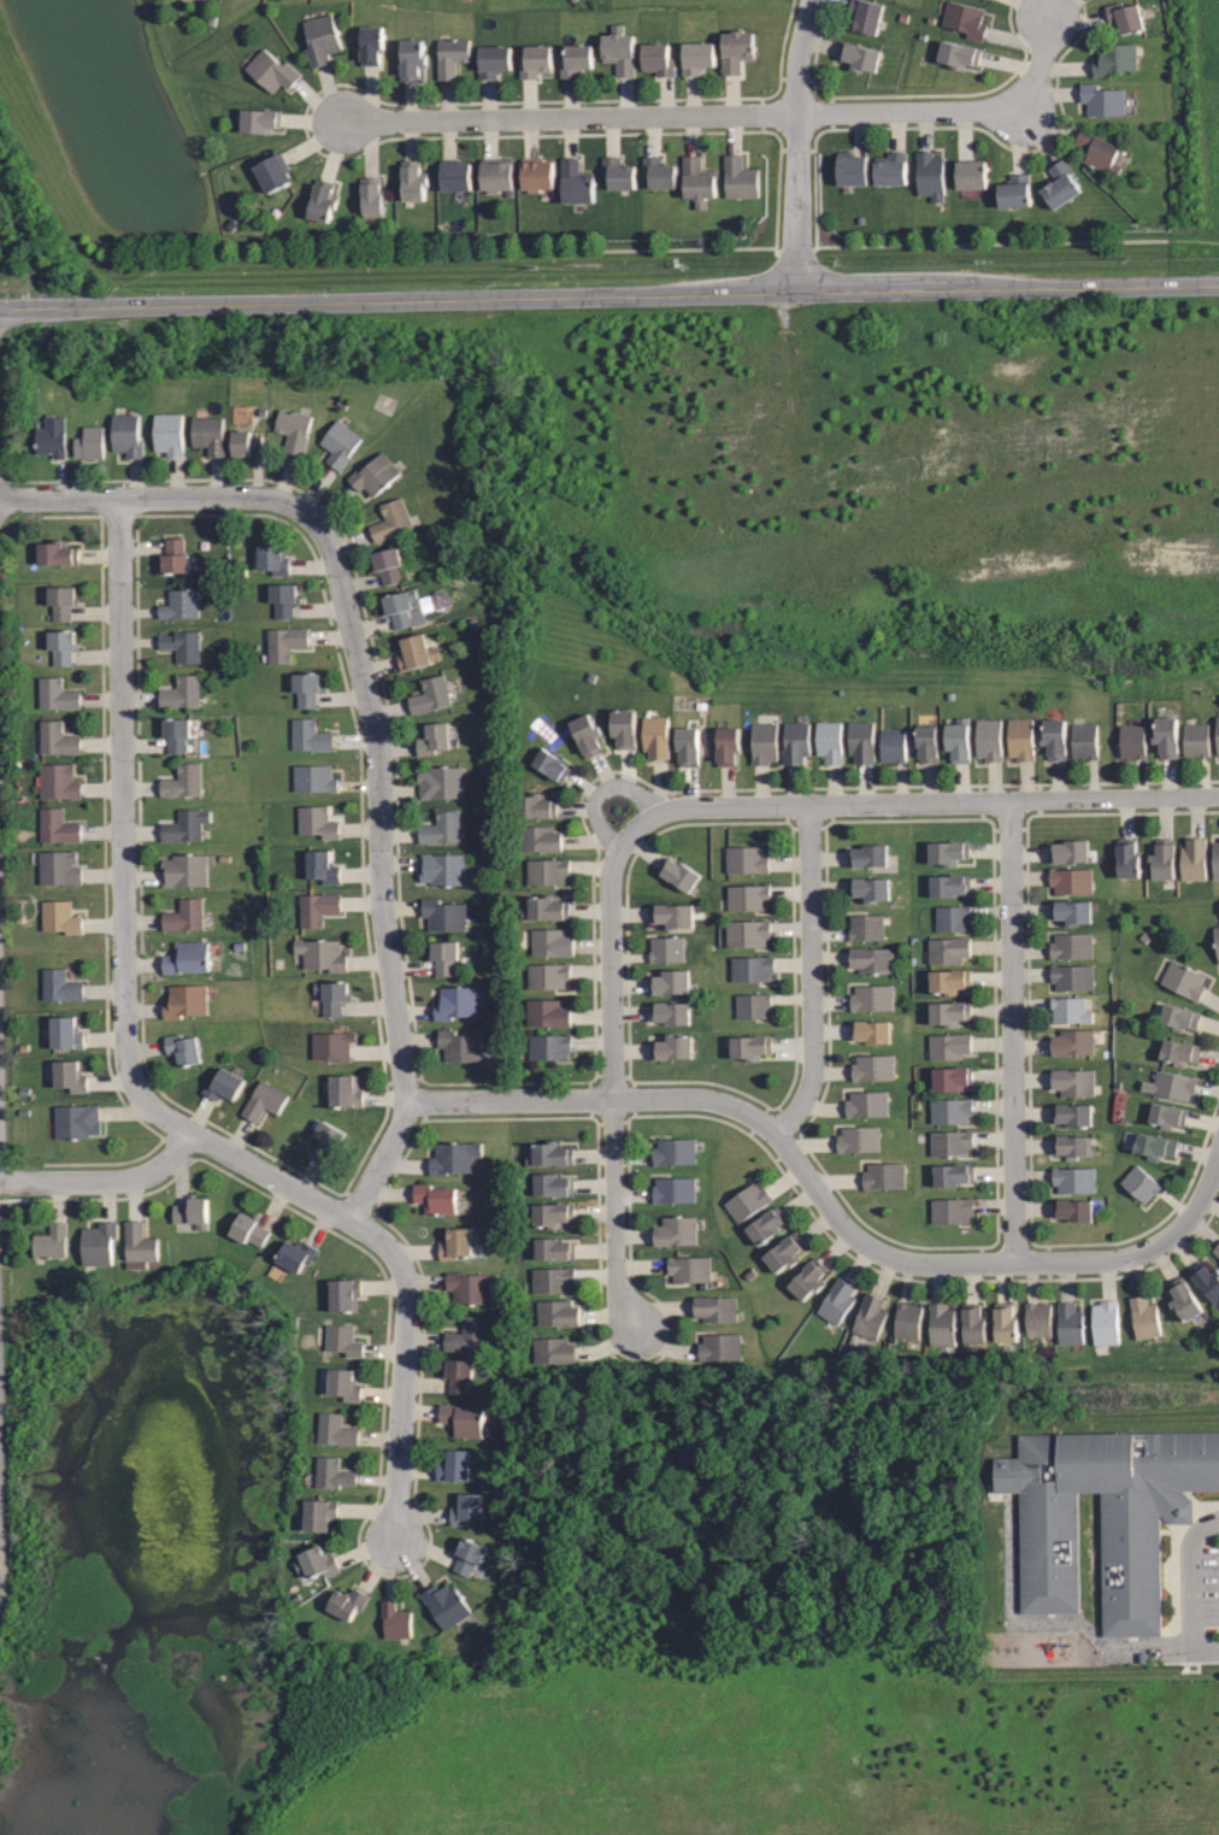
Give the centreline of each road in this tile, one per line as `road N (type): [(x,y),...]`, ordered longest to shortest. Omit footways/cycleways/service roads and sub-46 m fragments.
road 1 (secondary): [(0,308),(1218,284)]
road 2 (residential): [(120,501),(135,1068),(167,1116),(375,1230),(405,1258),(417,1304),(406,1541)]
road 3 (residential): [(1218,1155),(1191,1217),(1141,1253),(918,1264),(849,1233),(775,1133),(731,1105),(702,1098),(412,1101)]
road 4 (residential): [(635,829),(679,806),(1218,797)]
road 5 (residential): [(329,534),(383,747),(388,907),(412,1101)]
road 6 (residential): [(637,1329),(618,1330),(611,887),(619,849),(635,829)]
road 7 (residential): [(1015,1261),(1009,801)]
road 8 (residential): [(796,113),(341,120)]
road 9 (residential): [(0,497),(277,498),(310,511),(329,534)]
road 10 (residential): [(775,1133),(812,1078),(809,804)]
road 11 (residential): [(796,113),(978,111),(1001,102),(1034,69),(1047,16)]
road 12 (residential): [(799,292),(795,72),(811,0)]
road 13 (residential): [(196,1133),(177,1161),(140,1182),(0,1182)]
road 14 (residential): [(412,1101),(405,1135),(358,1221)]
road 15 (residential): [(661,811),(632,792),(603,792),(596,818),(619,849)]

